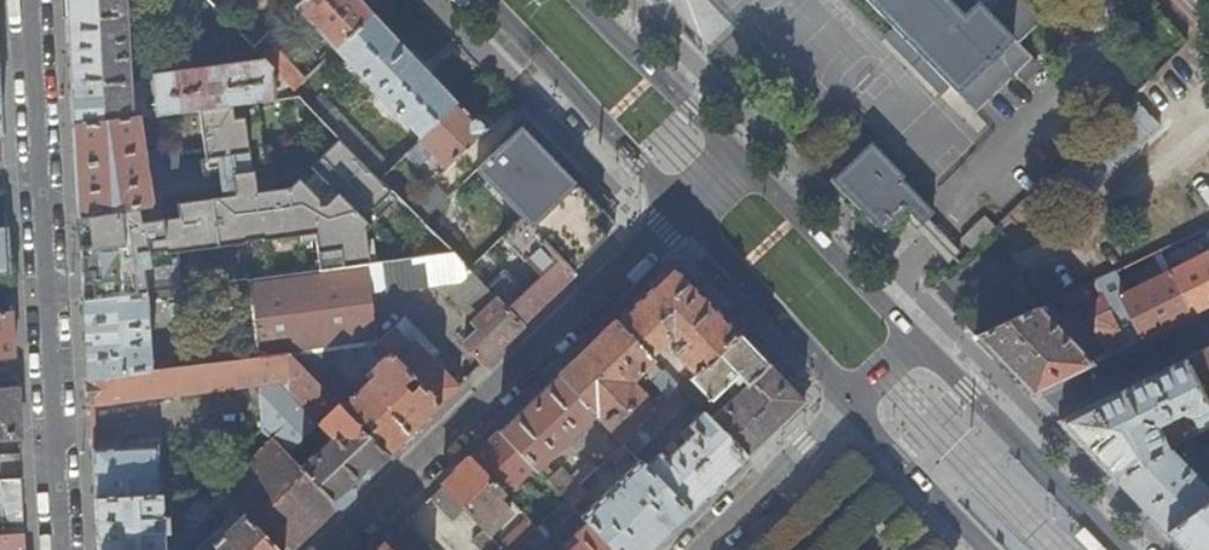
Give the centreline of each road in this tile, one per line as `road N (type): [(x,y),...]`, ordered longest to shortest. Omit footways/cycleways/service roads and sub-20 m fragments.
road 1 (residential): [(29,0),(65,549)]
road 2 (residential): [(330,549),(681,206)]
road 3 (tertiary): [(484,0),(681,206)]
road 4 (tertiary): [(681,206),(849,406)]
road 5 (tertiary): [(916,334),(737,153)]
road 6 (residential): [(1208,324),(1007,429)]
road 7 (tertiary): [(737,153),(588,0)]
road 8 (residential): [(849,406),(695,549)]
road 9 (tertiary): [(849,406),(985,549)]
road 10 (tertiary): [(1124,549),(1007,429)]
road 11 (tertiary): [(1007,429),(916,334)]

